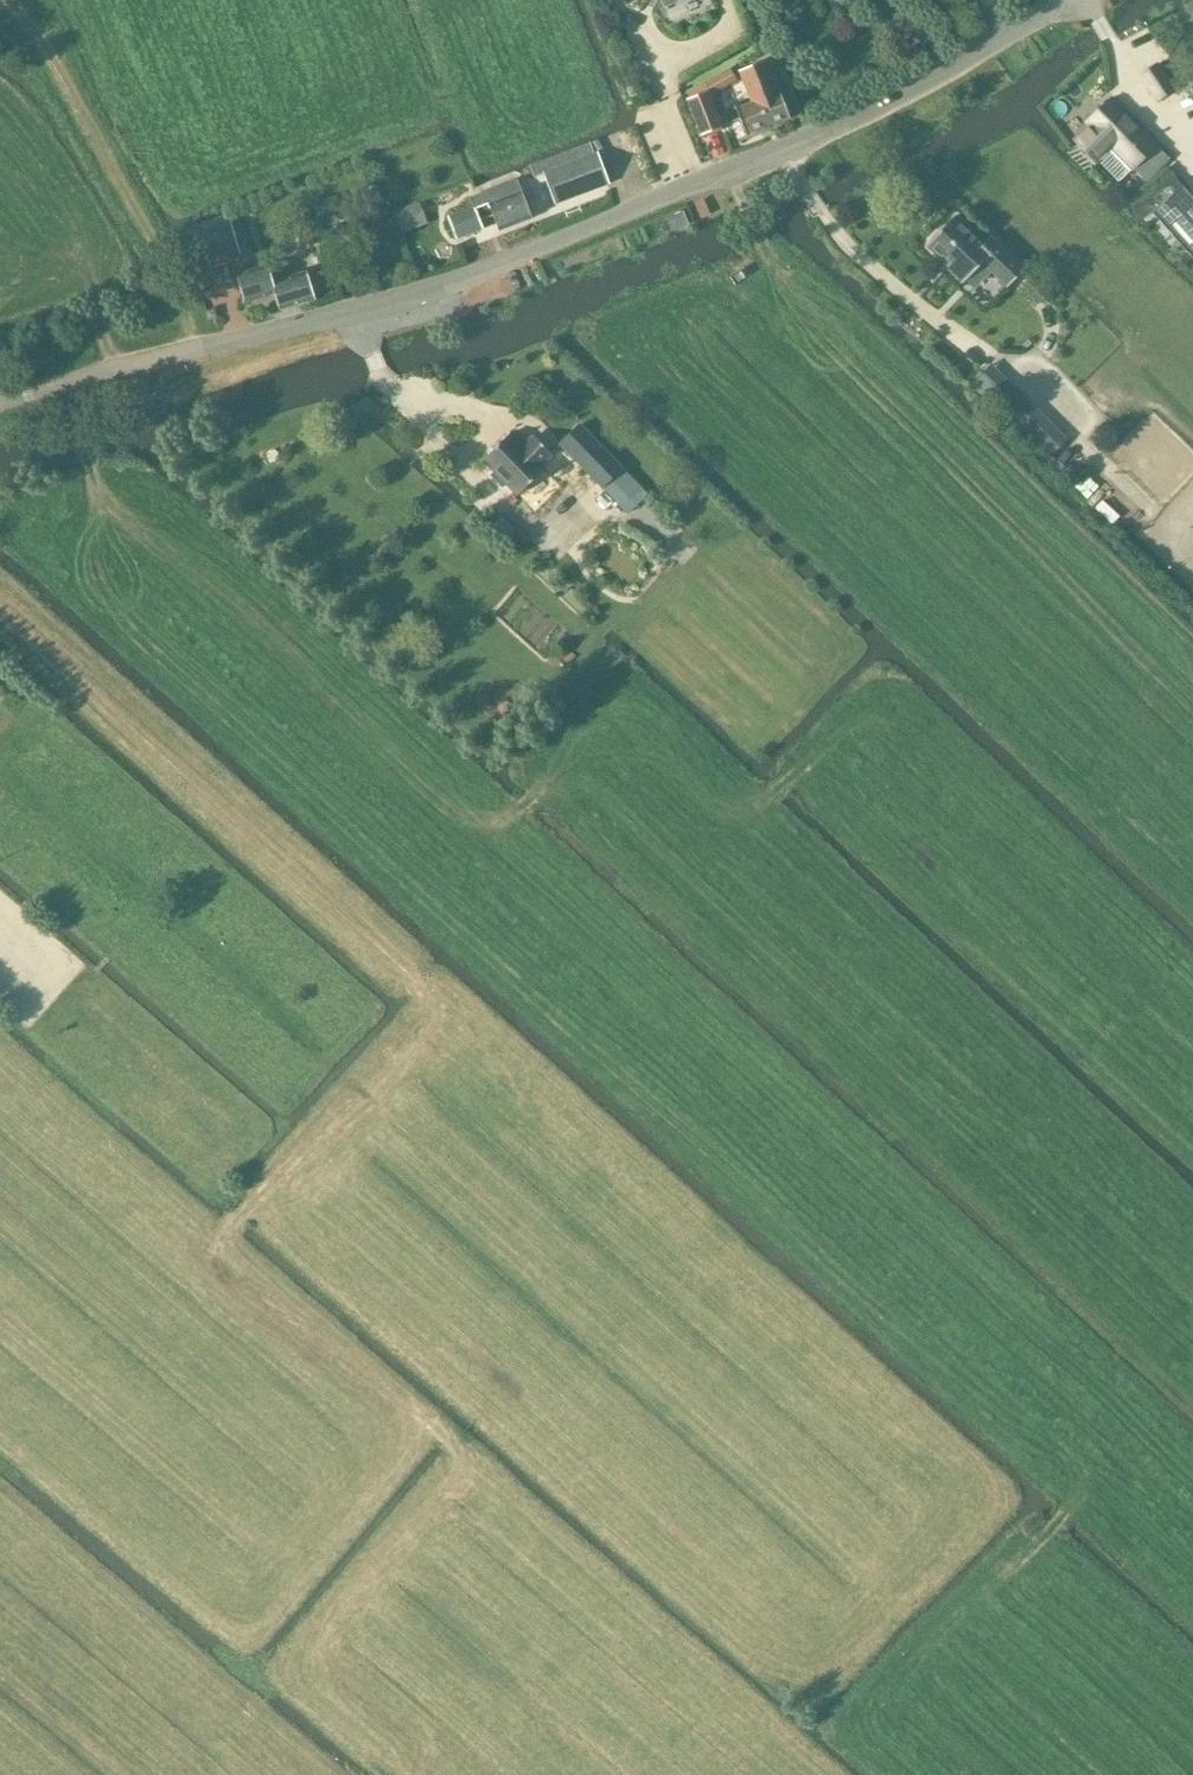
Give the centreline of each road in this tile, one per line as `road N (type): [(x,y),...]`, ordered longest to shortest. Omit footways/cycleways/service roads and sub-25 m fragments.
road 1 (unclassified): [(1066,0),(887,105),(529,261),(0,407)]
road 2 (track): [(55,231),(98,291),(120,368)]

